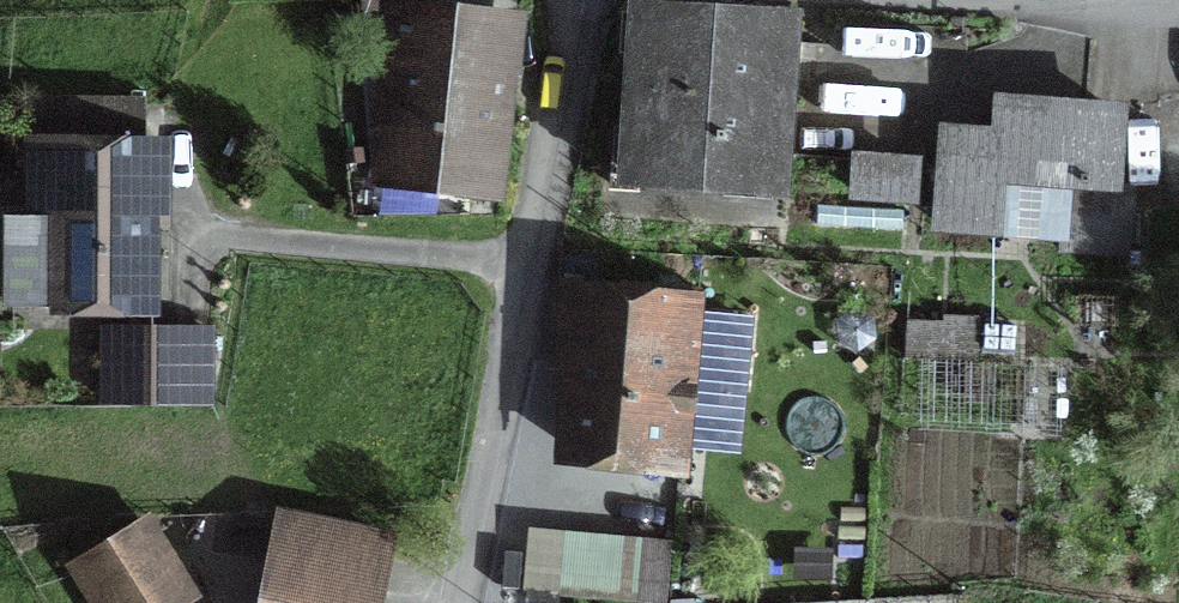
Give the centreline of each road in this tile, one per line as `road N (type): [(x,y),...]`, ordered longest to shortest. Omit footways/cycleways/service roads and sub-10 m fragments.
road 1 (unclassified): [(462,602),(554,150),(557,0)]

